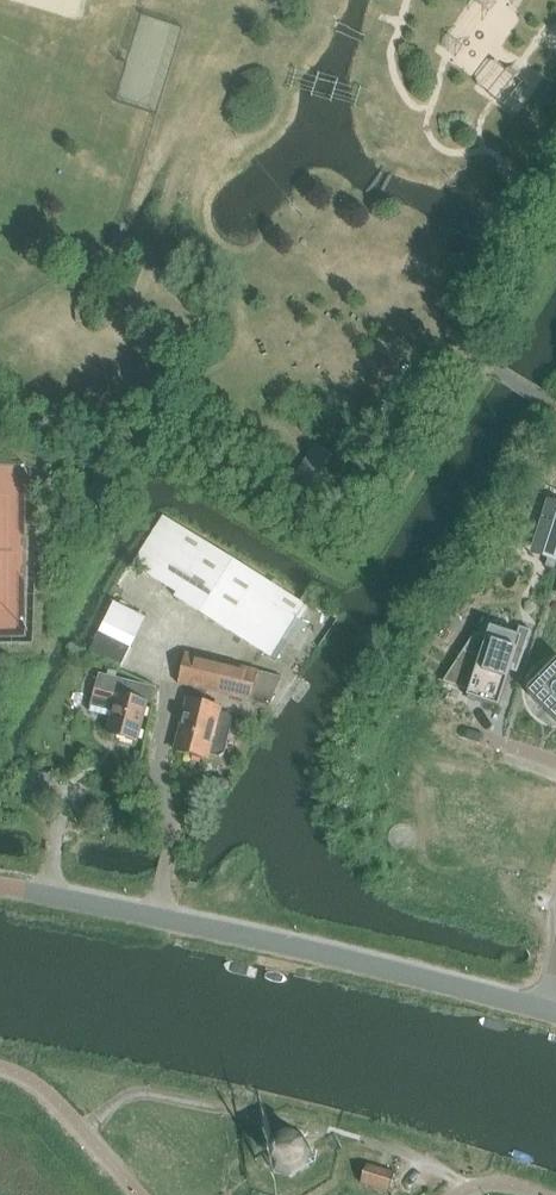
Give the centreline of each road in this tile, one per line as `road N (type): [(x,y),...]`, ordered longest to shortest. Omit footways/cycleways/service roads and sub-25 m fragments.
road 1 (residential): [(549,1014),(161,916),(7,888)]

